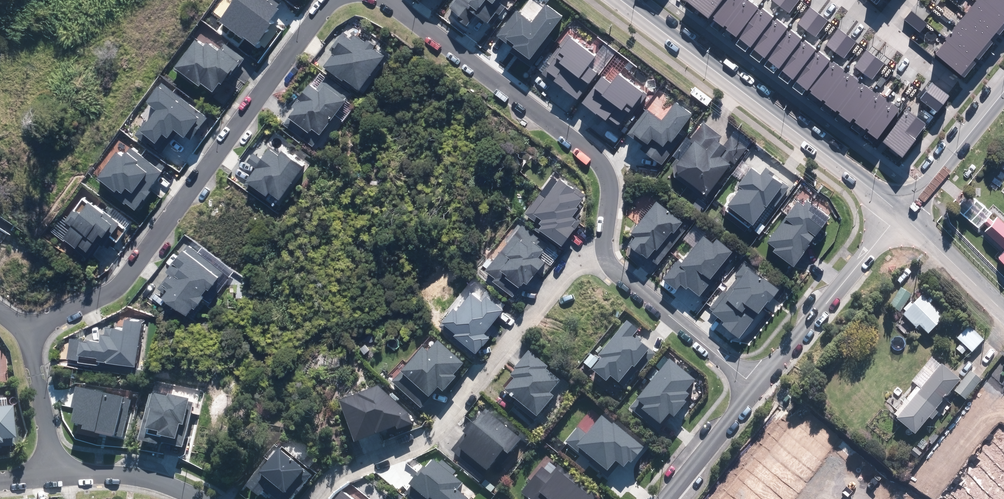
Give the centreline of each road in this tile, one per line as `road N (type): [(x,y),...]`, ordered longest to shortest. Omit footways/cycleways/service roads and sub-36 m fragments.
road 1 (residential): [(26,328),(127,278),(326,0)]
road 2 (residential): [(316,498),(329,481),(422,444),(569,268),(608,254)]
road 3 (residential): [(389,0),(604,164),(608,254)]
road 4 (tertiary): [(623,0),(885,200)]
road 5 (residential): [(888,228),(757,389)]
road 6 (residential): [(608,254),(757,389)]
road 7 (residential): [(198,498),(133,475),(55,472)]
road 8 (residential): [(26,328),(55,472)]
road 9 (residential): [(757,389),(665,498)]
road 10 (tertiary): [(1003,90),(915,199)]
road 11 (residential): [(915,226),(1003,313)]

